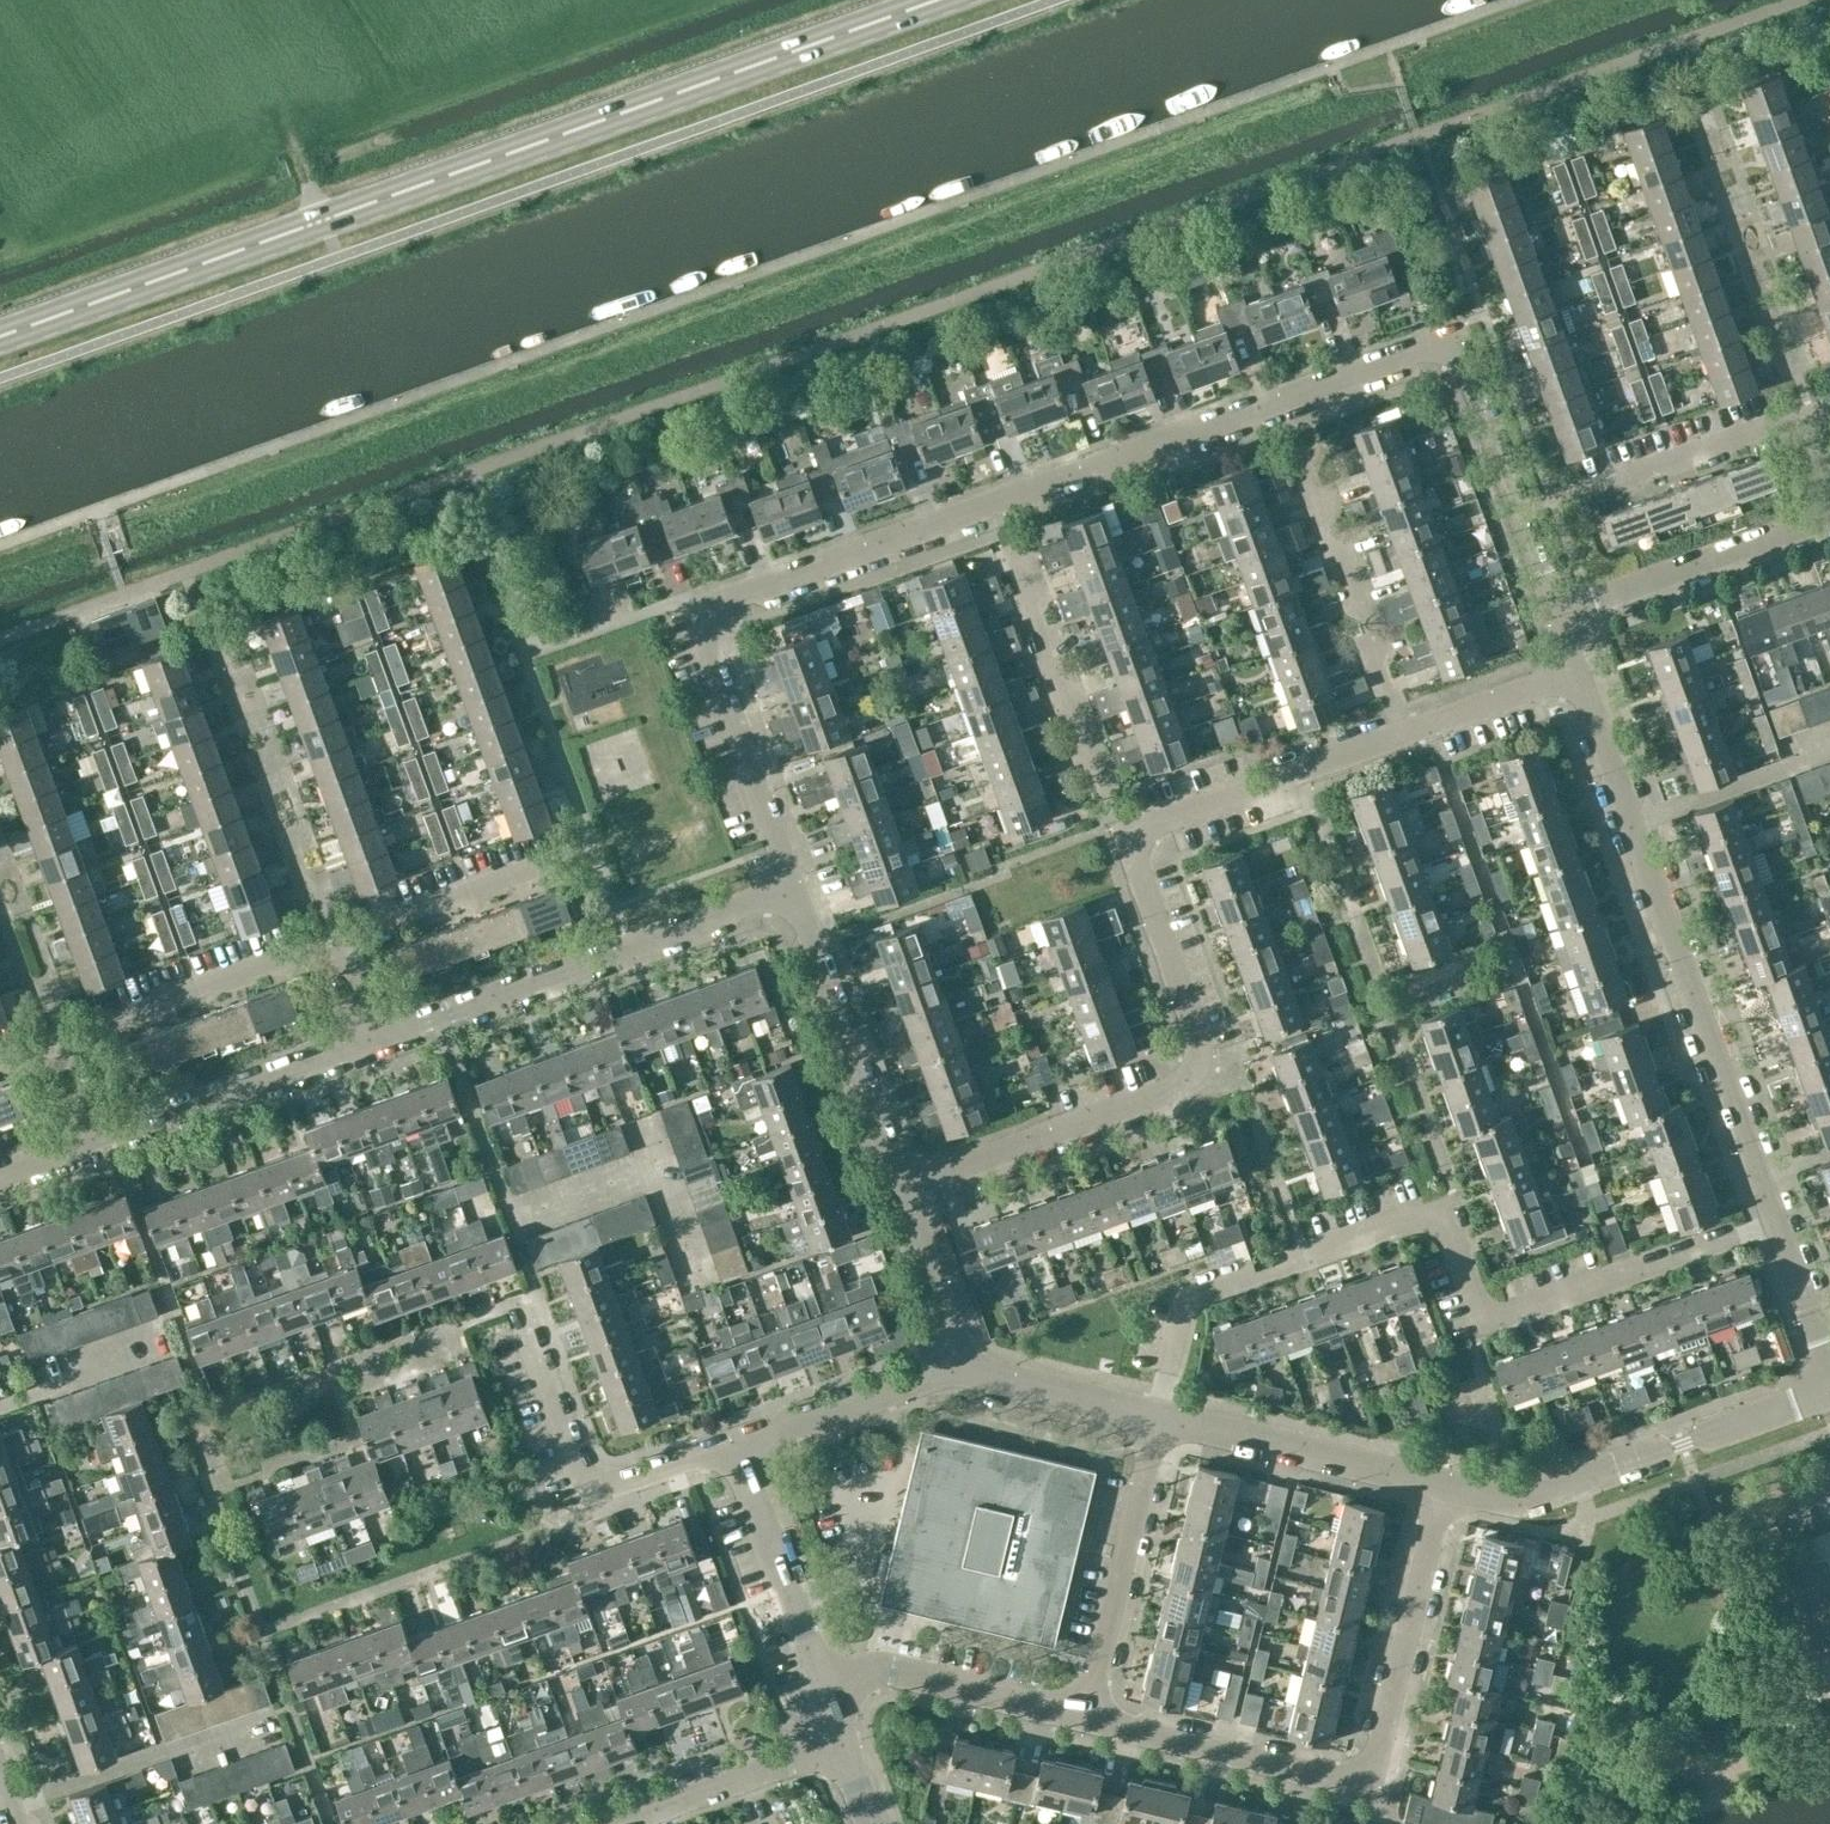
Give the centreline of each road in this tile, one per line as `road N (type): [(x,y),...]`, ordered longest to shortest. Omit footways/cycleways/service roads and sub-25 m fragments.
road 1 (residential): [(791,888),(700,625),(709,607),(1454,342)]
road 2 (primary): [(0,336),(936,0)]
road 3 (residential): [(1160,1410),(1186,1301),(1442,1207),(1483,1320),(1777,1229)]
road 4 (residential): [(1442,1483),(1378,1770),(1351,1782),(1084,1717)]
road 5 (residential): [(1777,1229),(1572,667)]
road 6 (residential): [(904,1186),(1207,1071),(1124,833)]
road 7 (residential): [(364,1038),(791,888)]
road 8 (residential): [(1442,1483),(1537,1494),(1829,1387)]
road 9 (residential): [(523,1314),(590,1493),(734,1443)]
road 10 (residential): [(904,1186),(791,888)]
road 11 (residential): [(1084,1717),(1160,1410)]
road 12 (residential): [(1124,833),(1018,547)]
road 13 (residential): [(1124,833),(1403,729)]
road 14 (residential): [(1403,729),(1304,453)]
road 15 (residential): [(1160,1410),(1442,1483)]
road 16 (residential): [(1557,612),(1454,342)]
road 17 (residential): [(1557,612),(1829,517)]
road 18 (residential): [(61,1040),(329,943)]
road 19 (residential): [(97,1135),(364,1038)]
road 20 (residential): [(1084,1717),(892,1670),(822,1686)]
road 21 (residential): [(822,1686),(734,1443)]
road 22 (residential): [(734,1443),(963,1363)]
road 23 (residential): [(841,1743),(616,1823)]
road 24 (residential): [(329,943),(552,861)]
road 25 (residential): [(1814,416),(1596,487)]
road 26 (residential): [(963,1363),(1160,1410)]
road 27 (residential): [(963,1363),(904,1186)]
road 28 (residential): [(1403,729),(1572,667)]
road 29 (residential): [(1829,1376),(1777,1229)]

